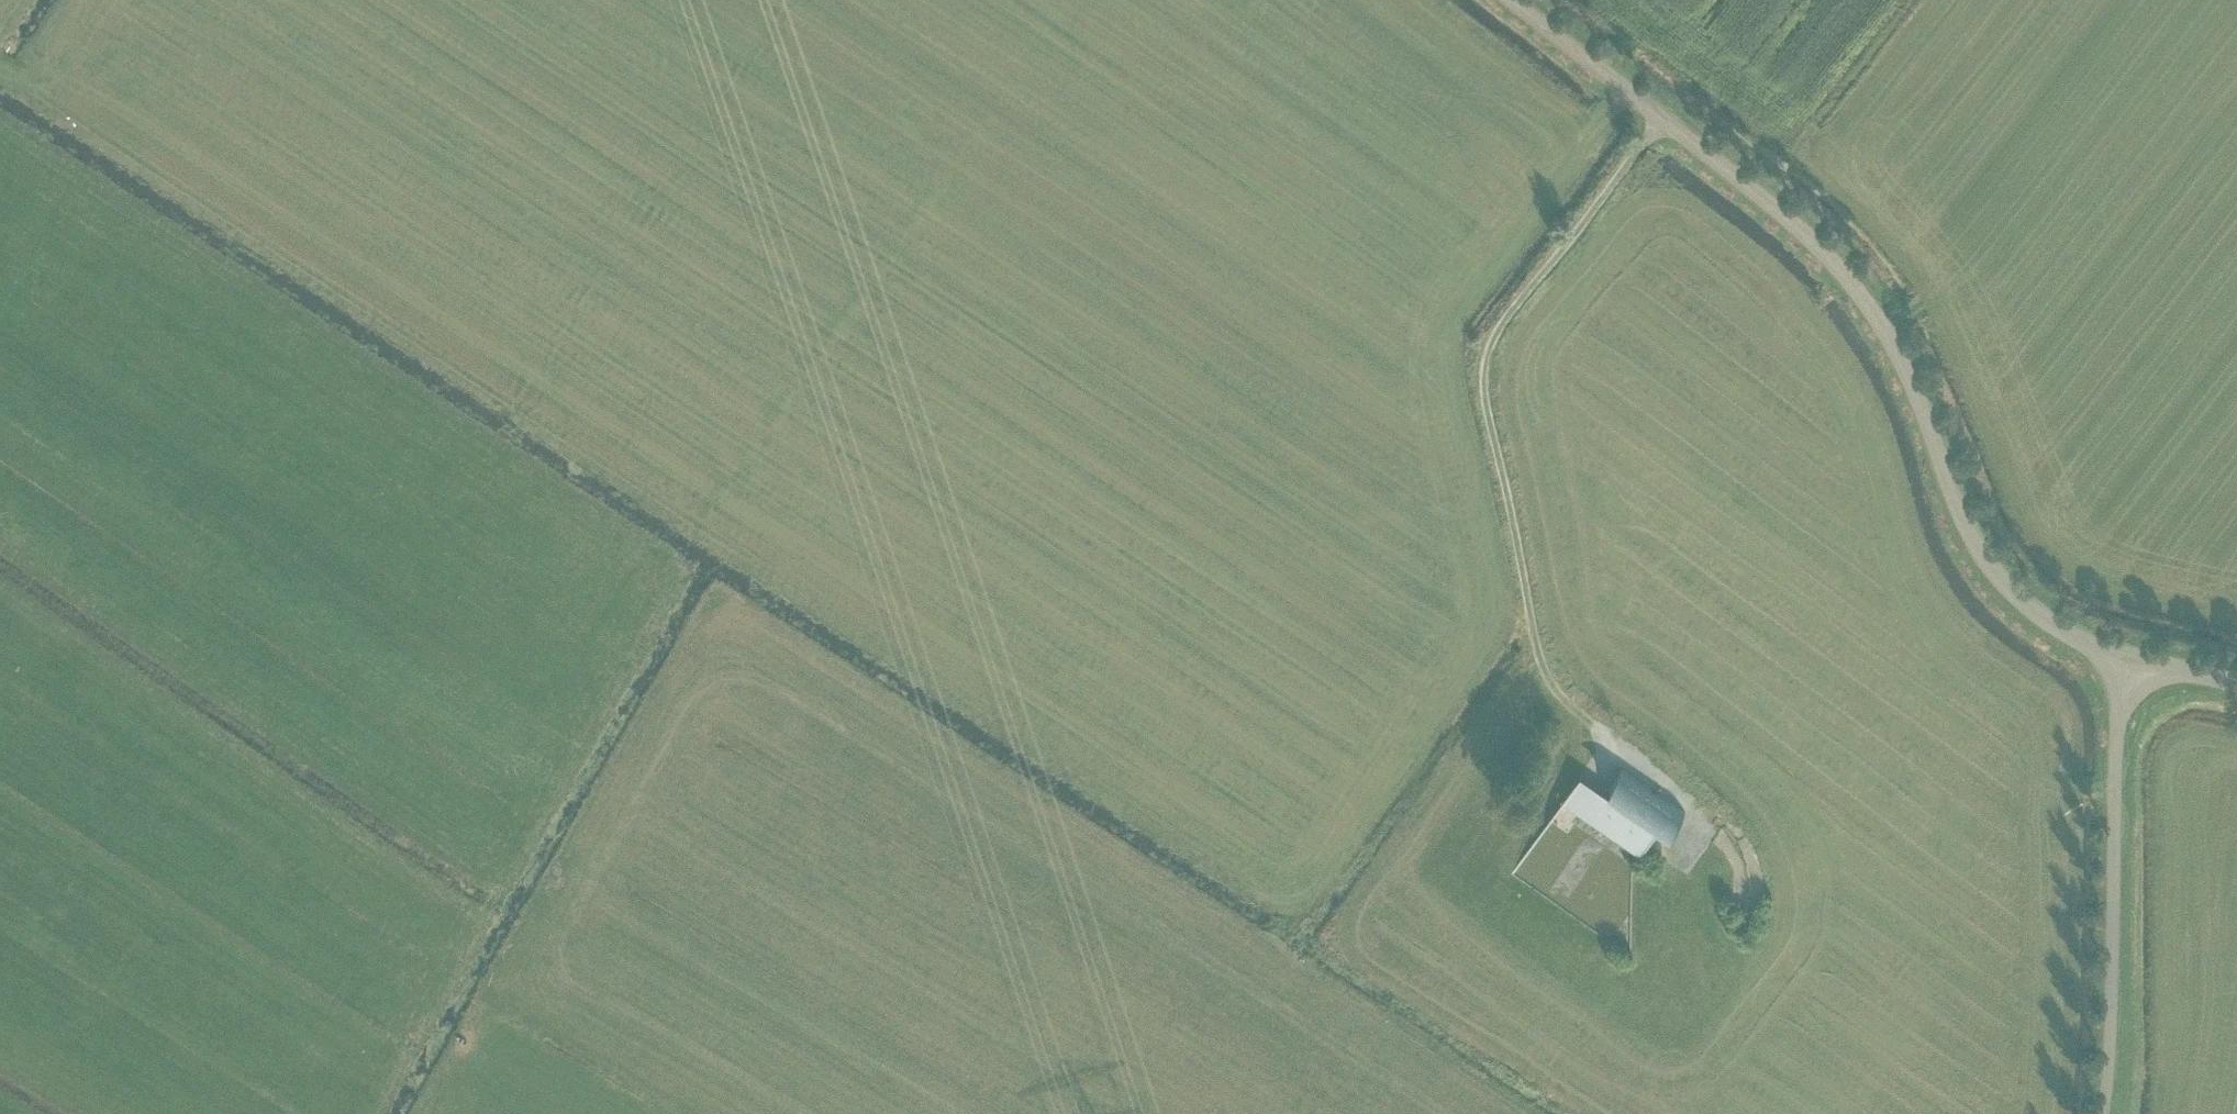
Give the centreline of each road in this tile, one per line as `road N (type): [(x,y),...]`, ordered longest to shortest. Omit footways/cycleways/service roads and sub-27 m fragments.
road 1 (tertiary): [(2132,667),(2073,642),(2006,593),(1962,528),(1934,449),(1844,271),(1502,0)]
road 2 (unclassified): [(2106,1113),(2121,1024),(2113,866),(2132,667)]

